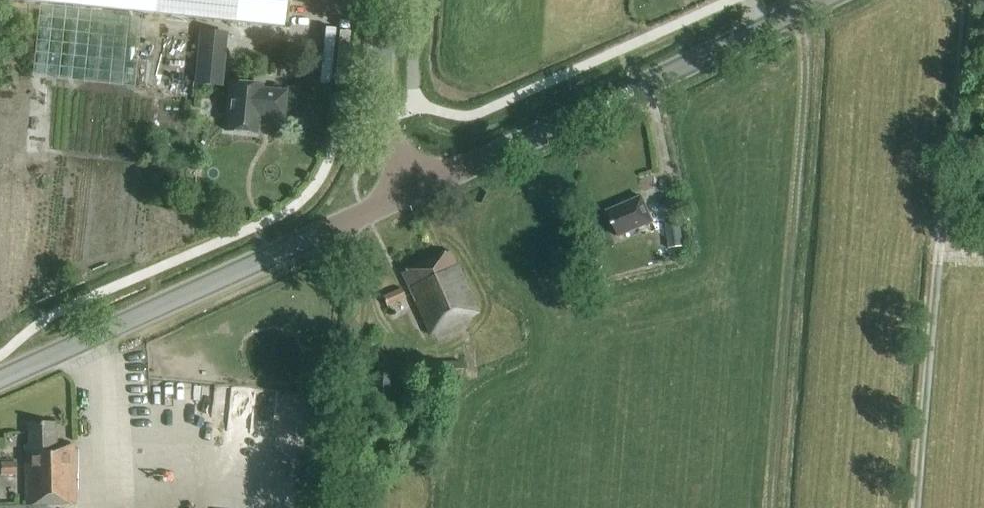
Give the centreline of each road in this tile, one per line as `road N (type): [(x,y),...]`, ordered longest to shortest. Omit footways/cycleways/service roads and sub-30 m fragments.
road 1 (tertiary): [(411,193),(819,0)]
road 2 (tertiary): [(0,379),(411,193)]
road 3 (tertiary): [(391,0),(383,117),(411,193)]

